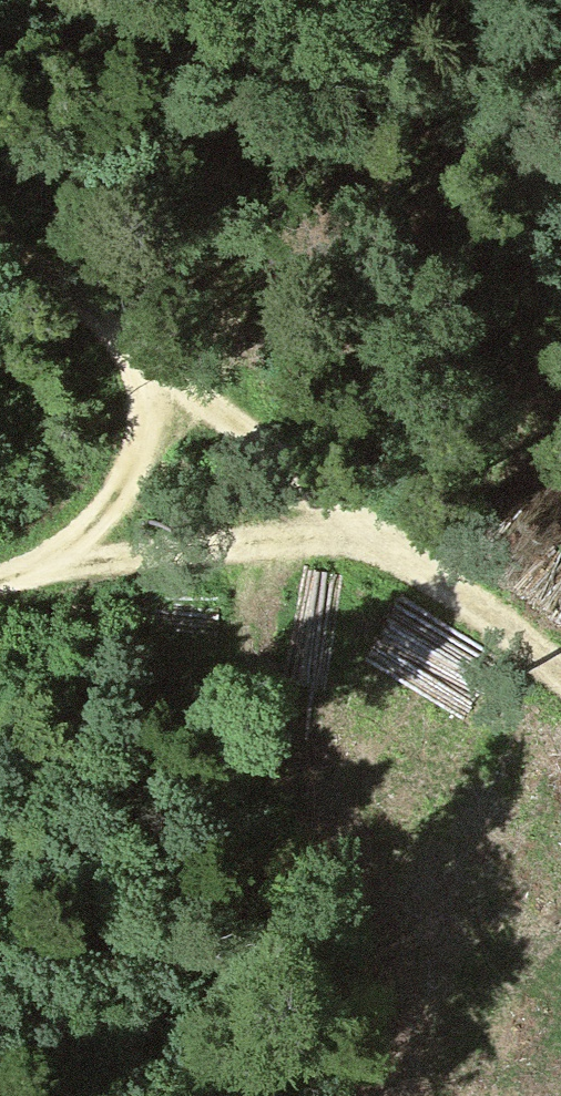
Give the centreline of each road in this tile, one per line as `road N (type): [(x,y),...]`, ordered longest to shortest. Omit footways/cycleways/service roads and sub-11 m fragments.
road 1 (track): [(0,259),(401,559),(560,693)]
road 2 (track): [(41,579),(177,554),(401,559)]
road 3 (track): [(0,597),(41,579),(162,379)]

